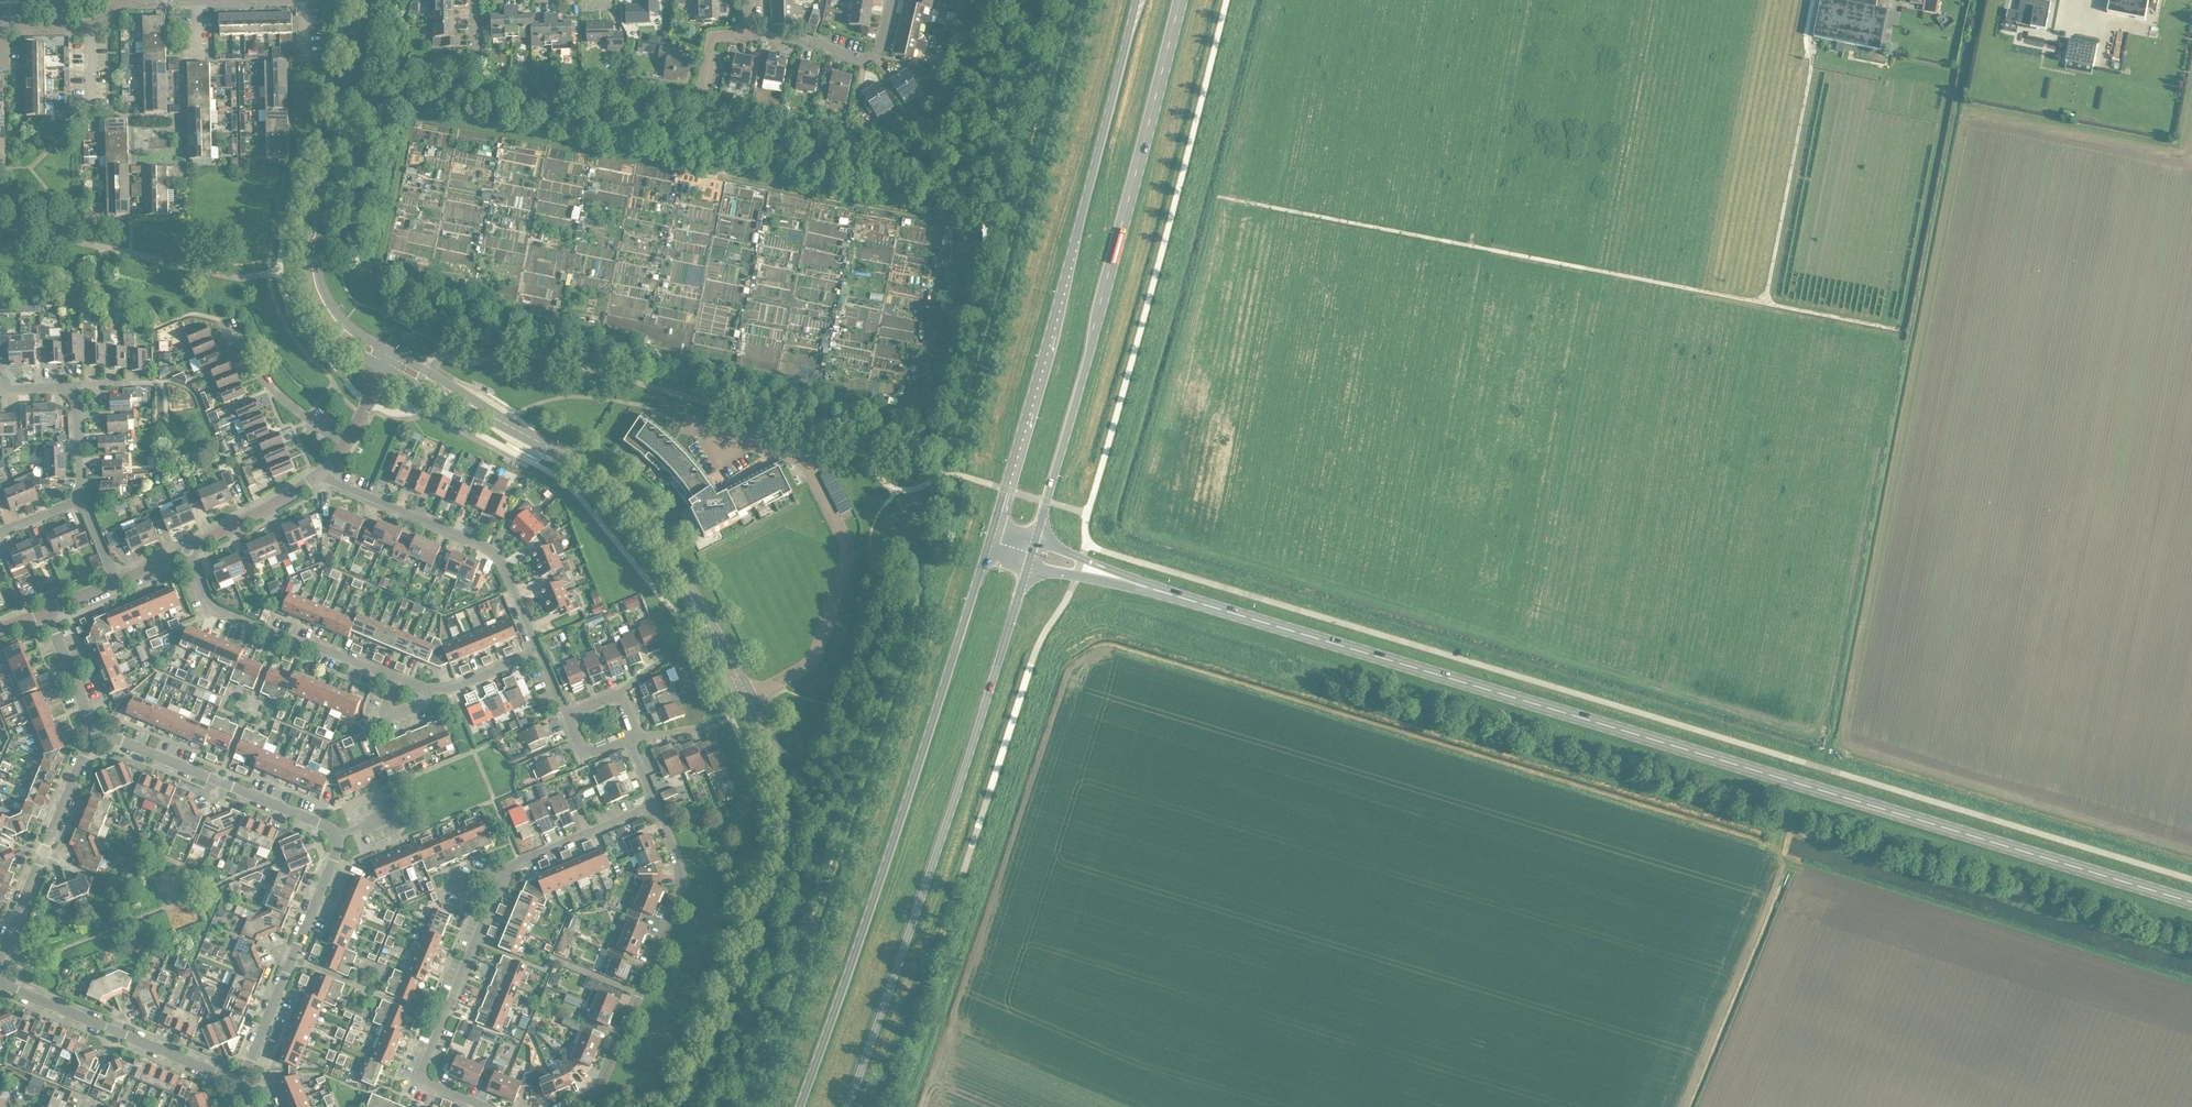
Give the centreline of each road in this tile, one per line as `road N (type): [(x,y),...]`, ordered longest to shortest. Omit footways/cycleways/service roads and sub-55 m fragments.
road 1 (primary): [(2191,903),(1130,583)]
road 2 (primary): [(974,581),(796,1106)]
road 3 (primary): [(845,1106),(967,767),(1020,593)]
road 4 (residential): [(241,1079),(338,835),(93,728)]
road 5 (primary): [(1044,511),(1179,0)]
road 6 (primary): [(1135,0),(1000,496)]
road 7 (residential): [(751,696),(815,656),(845,559),(844,534),(797,458),(685,427)]
road 8 (tertiary): [(687,1106),(711,1071),(782,870),(786,810),(777,767)]
road 9 (tertiary): [(712,634),(653,537),(612,490),(470,404)]
road 10 (residential): [(572,1106),(605,1081),(677,906),(681,871),(653,806)]
road 11 (residential): [(534,655),(488,549),(320,479)]
road 12 (residential): [(186,554),(209,608),(396,680)]
road 13 (residential): [(0,984),(241,1079)]
road 14 (residential): [(491,906),(419,1082),(481,1106)]
road 15 (residential): [(0,957),(93,728)]
road 16 (tertiary): [(313,220),(366,0)]
road 17 (tertiary): [(313,220),(302,265),(308,299),(347,349),(383,367)]
road 18 (residential): [(752,35),(870,55),(881,48),(889,0)]
road 19 (residential): [(344,450),(245,359),(230,320)]
road 20 (tertiary): [(392,349),(345,325),(331,307),(318,278),(313,220)]
road 21 (residential): [(752,35),(715,37),(693,134),(720,139)]
road 22 (residential): [(653,806),(508,867)]
road 23 (residential): [(186,554),(320,479)]
road 24 (residential): [(119,0),(90,23),(0,24)]
road 25 (residential): [(93,728),(49,610)]

